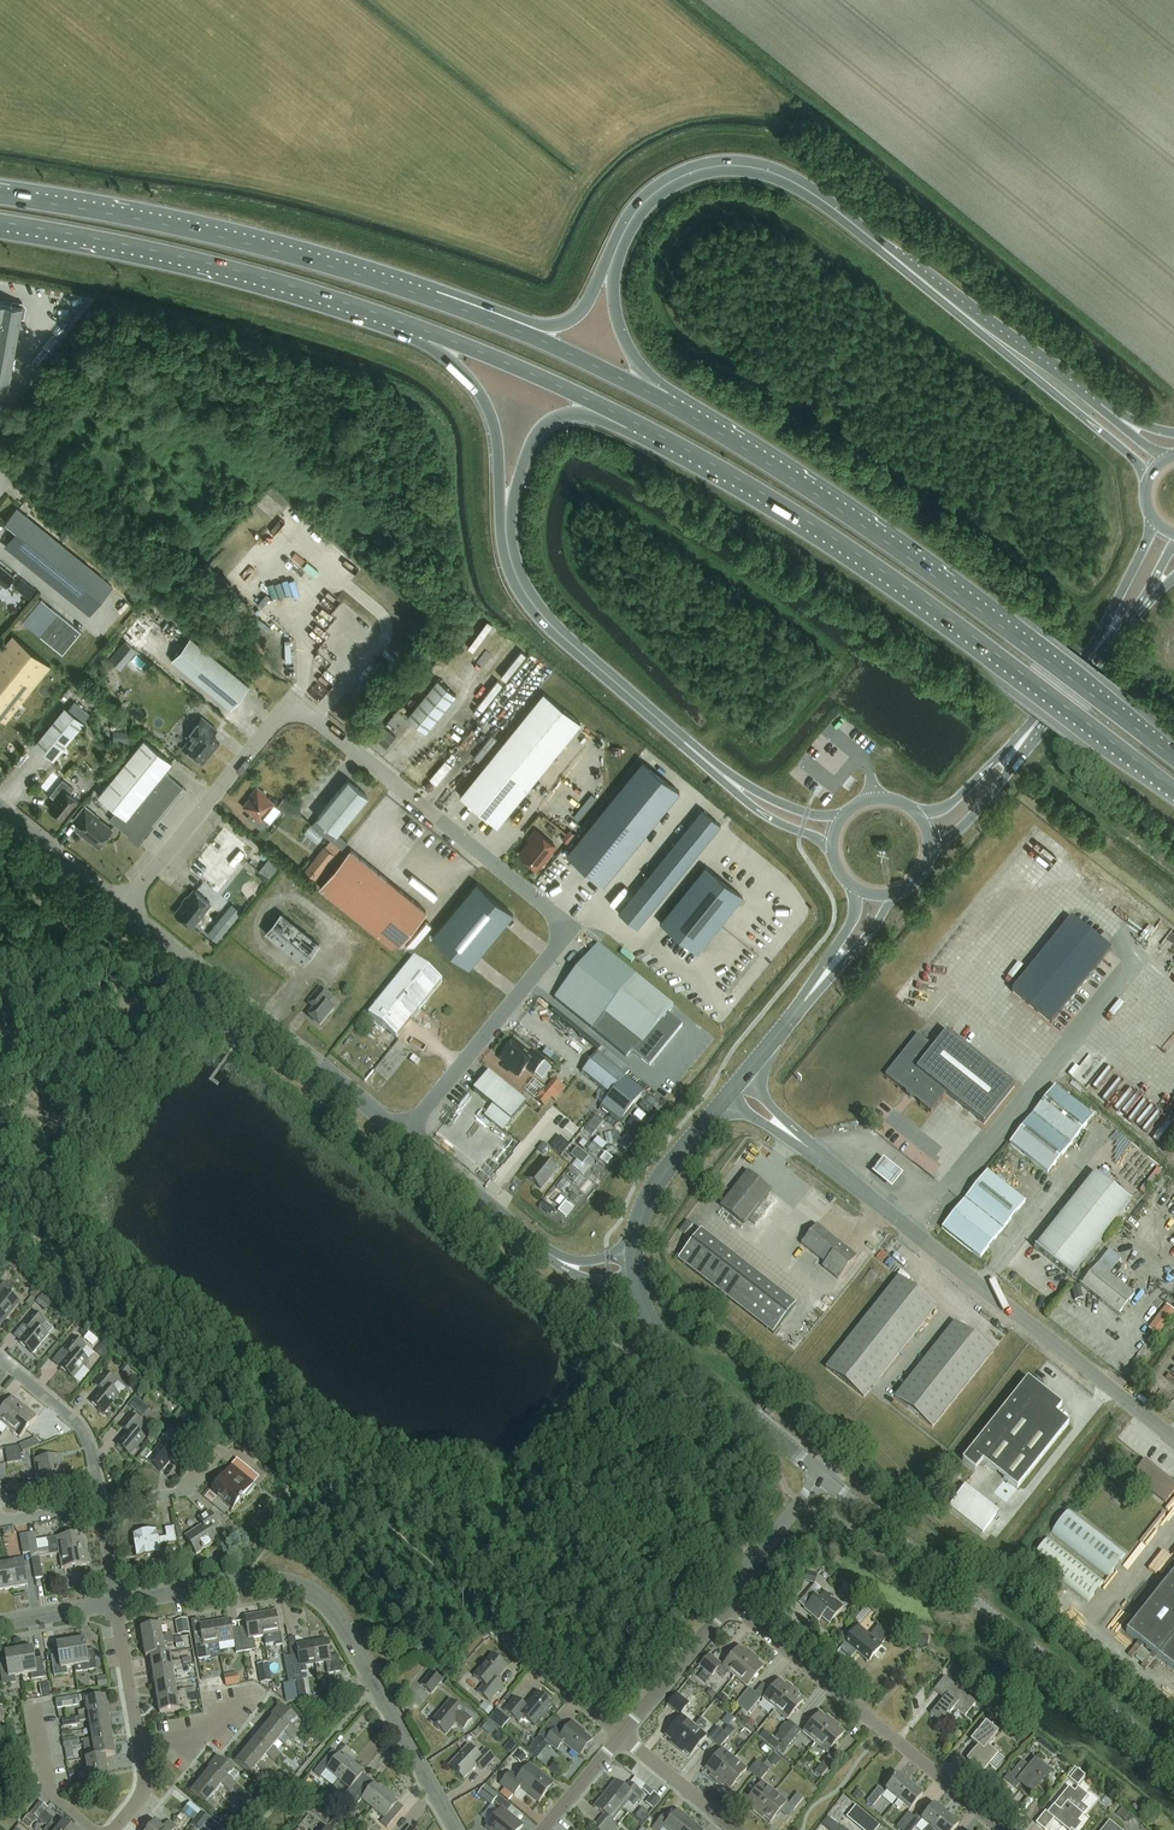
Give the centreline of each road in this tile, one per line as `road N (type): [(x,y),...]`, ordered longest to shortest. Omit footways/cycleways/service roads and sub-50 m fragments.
road 1 (unclassified): [(407,1136),(558,940),(556,921),(319,725),(298,715),(285,721),(126,909)]
road 2 (trunk): [(617,415),(841,544),(1173,791)]
road 3 (trunk): [(1173,755),(896,546),(691,413)]
road 4 (trunk): [(1096,414),(782,176),(735,167),(681,176),(626,230)]
road 5 (unclassified): [(1173,1439),(734,1088)]
road 6 (trunk): [(487,316),(266,246),(0,192)]
road 7 (unclassified): [(458,1829),(355,1649),(302,1587),(266,1579),(116,1604)]
road 8 (tertiary): [(1173,1762),(822,1476)]
road 9 (trunk): [(0,223),(228,270),(413,328)]
road 10 (primary): [(1152,517),(1083,657),(953,803),(915,811)]
road 11 (unclassified): [(407,1136),(126,909)]
road 12 (residential): [(999,1829),(732,1604)]
road 13 (trunk): [(723,775),(538,613),(506,538)]
road 14 (primary): [(930,855),(977,812),(1134,615)]
road 15 (tertiary): [(822,1476),(667,1351),(641,1304),(635,1268)]
road 16 (unclassified): [(635,1268),(572,1267),(407,1136)]
road 17 (trunk): [(413,328),(468,377),(492,411),(506,538)]
road 18 (trunk): [(691,413),(487,316)]
road 19 (trunk): [(413,328),(617,415)]
road 20 (tertiary): [(635,1268),(640,1216),(652,1188),(734,1088)]
road 21 (trunk): [(691,413),(650,382),(622,330),(618,264),(626,230)]
road 22 (trunk): [(506,538),(521,470),(542,428),(573,412),(617,415)]
road 23 (trunk): [(626,230),(566,321),(487,316)]
road 24 (residential): [(101,1505),(94,1456),(80,1425),(0,1359)]
road 25 (unclassified): [(627,1740),(732,1604)]
road 26 (unclassified): [(126,909),(0,808)]
road 27 (unclassified): [(732,1604),(822,1476)]
road 28 (residential): [(627,1740),(512,1638)]
road 29 (residential): [(143,1746),(116,1604)]
road 30 (residential): [(101,1505),(185,1491),(219,1449)]
road 31 (residential): [(729,1829),(627,1740)]
road 32 (trunk): [(723,775),(770,818),(833,848)]
road 33 (trunk): [(846,813),(808,812),(723,775)]
road 34 (tertiary): [(811,993),(855,952),(895,894)]
road 35 (tertiary): [(734,1088),(811,993)]
road 36 (residential): [(143,1746),(206,1735),(220,1714),(250,1707)]

